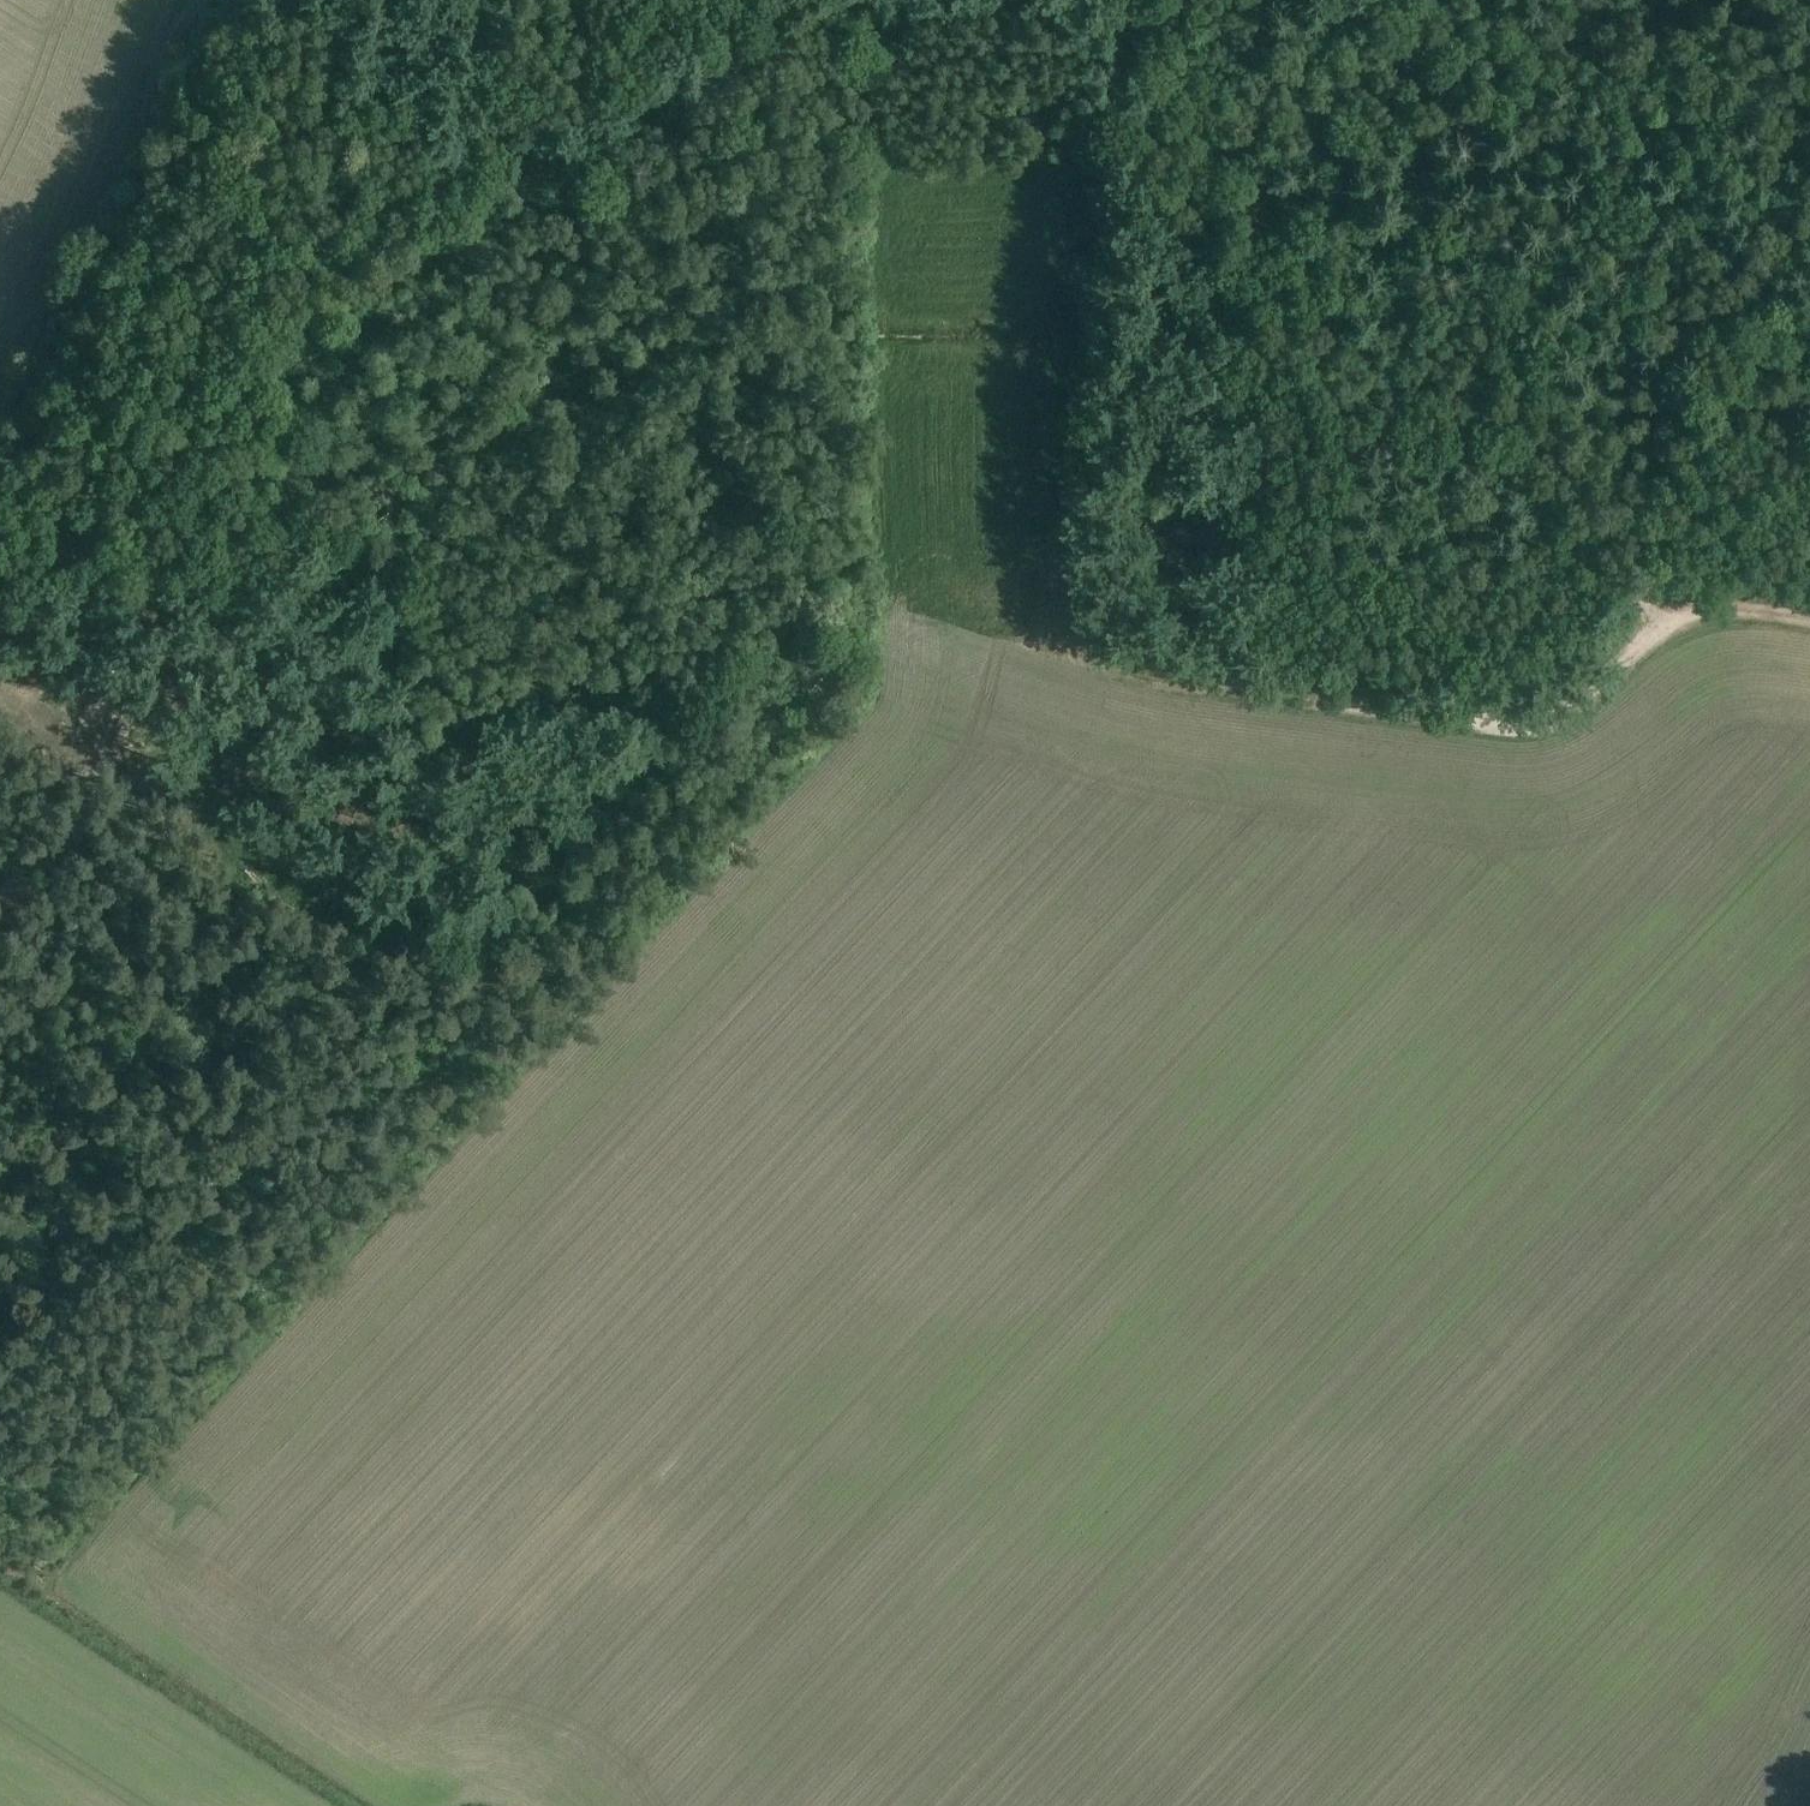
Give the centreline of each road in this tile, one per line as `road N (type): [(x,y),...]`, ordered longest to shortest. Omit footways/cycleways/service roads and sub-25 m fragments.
road 1 (track): [(1247,693),(1212,627),(1213,578),(1235,540),(1262,515),(1353,475),(1507,366),(1579,364),(1611,378),(1622,393),(1628,431),(1610,505),(1628,587),(1645,607),(1688,616)]
road 2 (track): [(1809,620),(1755,609),(1681,618),(1633,644),(1606,679),(1547,720),(1284,699),(1089,667)]

